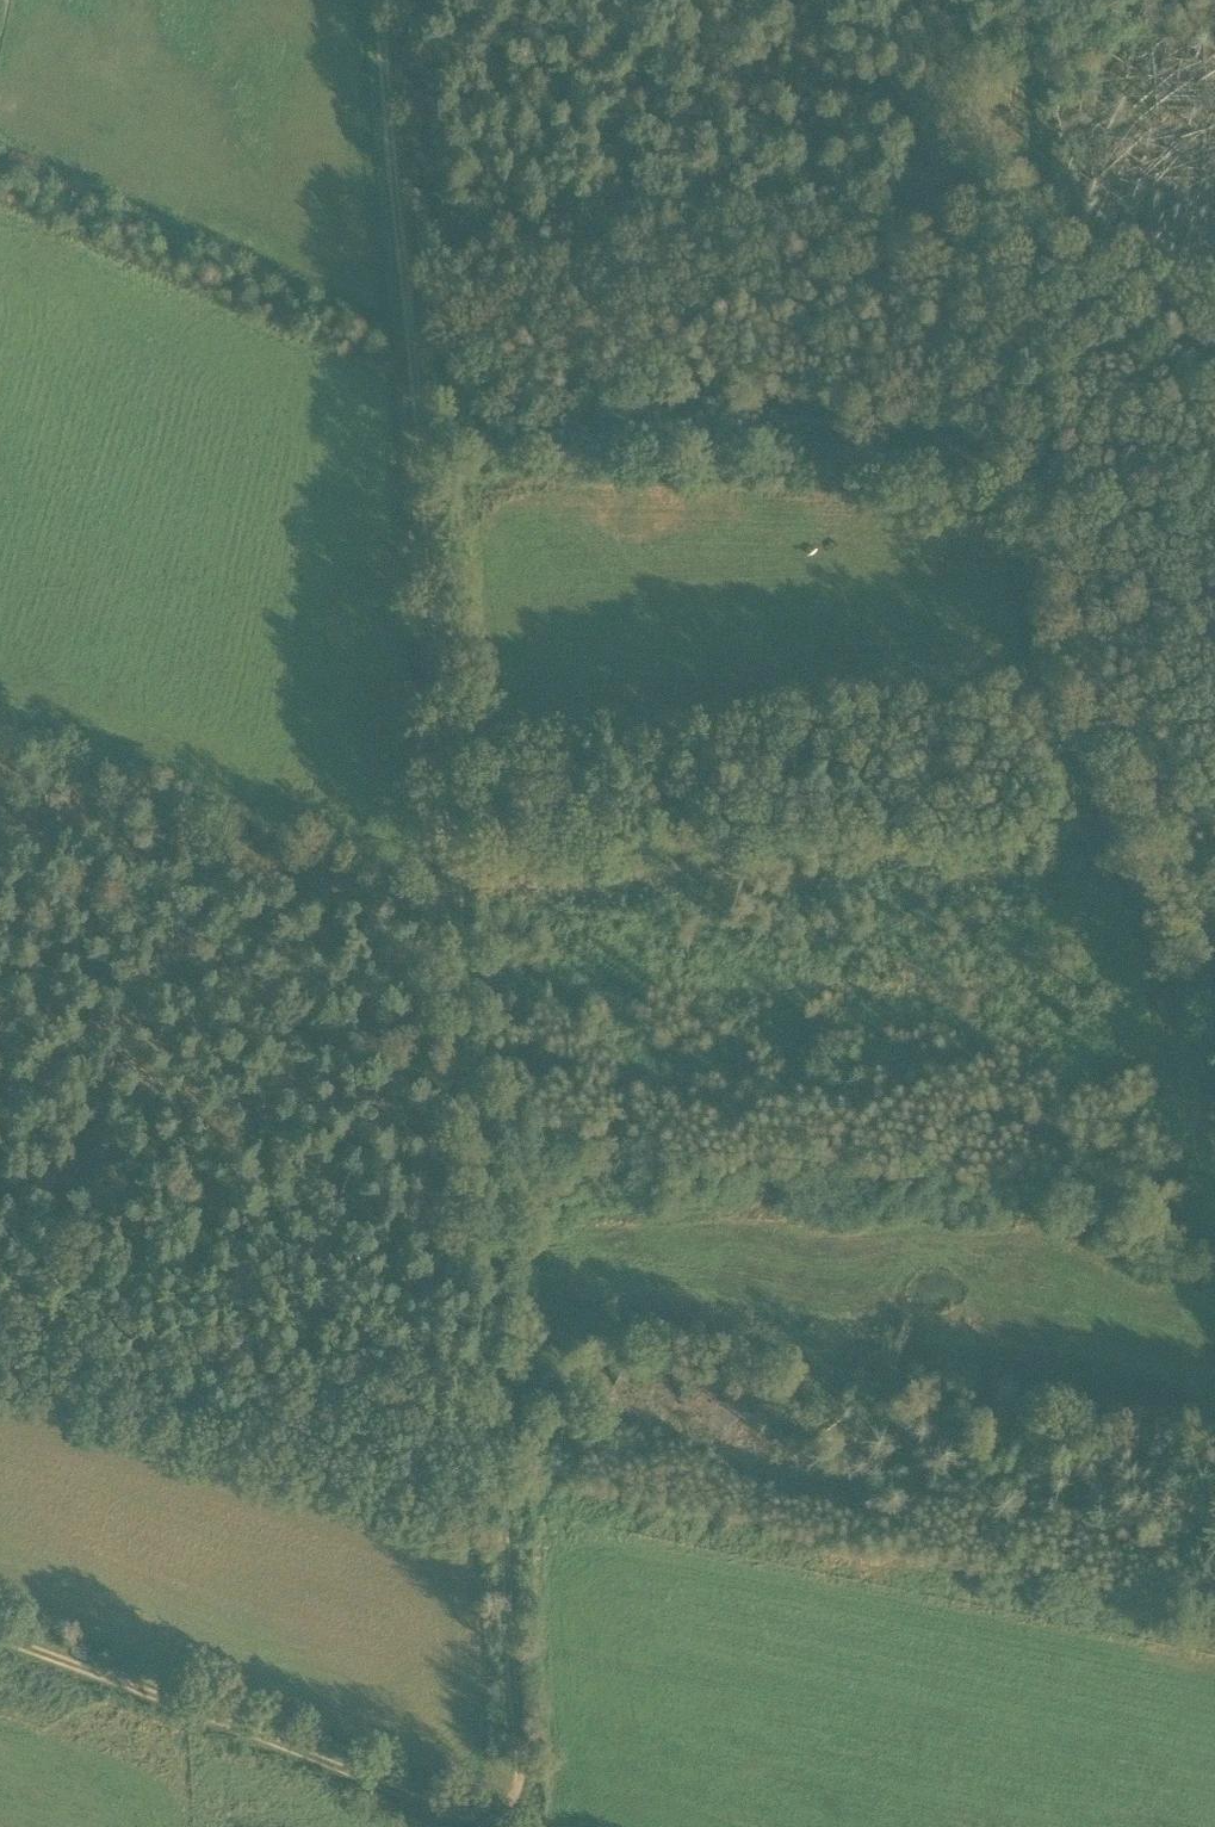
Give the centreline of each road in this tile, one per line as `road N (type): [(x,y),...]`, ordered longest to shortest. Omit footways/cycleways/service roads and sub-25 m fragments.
road 1 (track): [(378,0),(431,553),(522,1784),(506,1815),(468,1813),(0,1632)]

